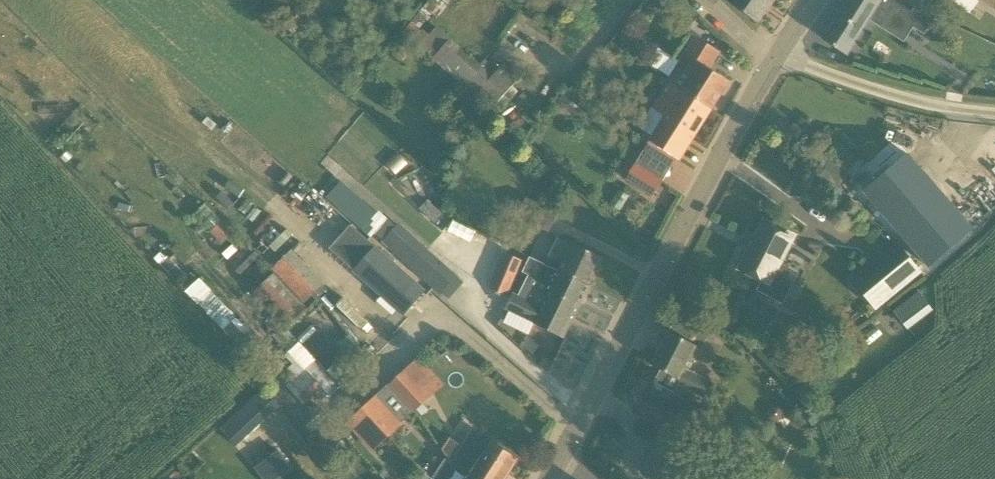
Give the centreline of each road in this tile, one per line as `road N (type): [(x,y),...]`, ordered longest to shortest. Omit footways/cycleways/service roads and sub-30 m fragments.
road 1 (unclassified): [(554,478),(792,74)]
road 2 (unclassified): [(994,110),(792,74)]

